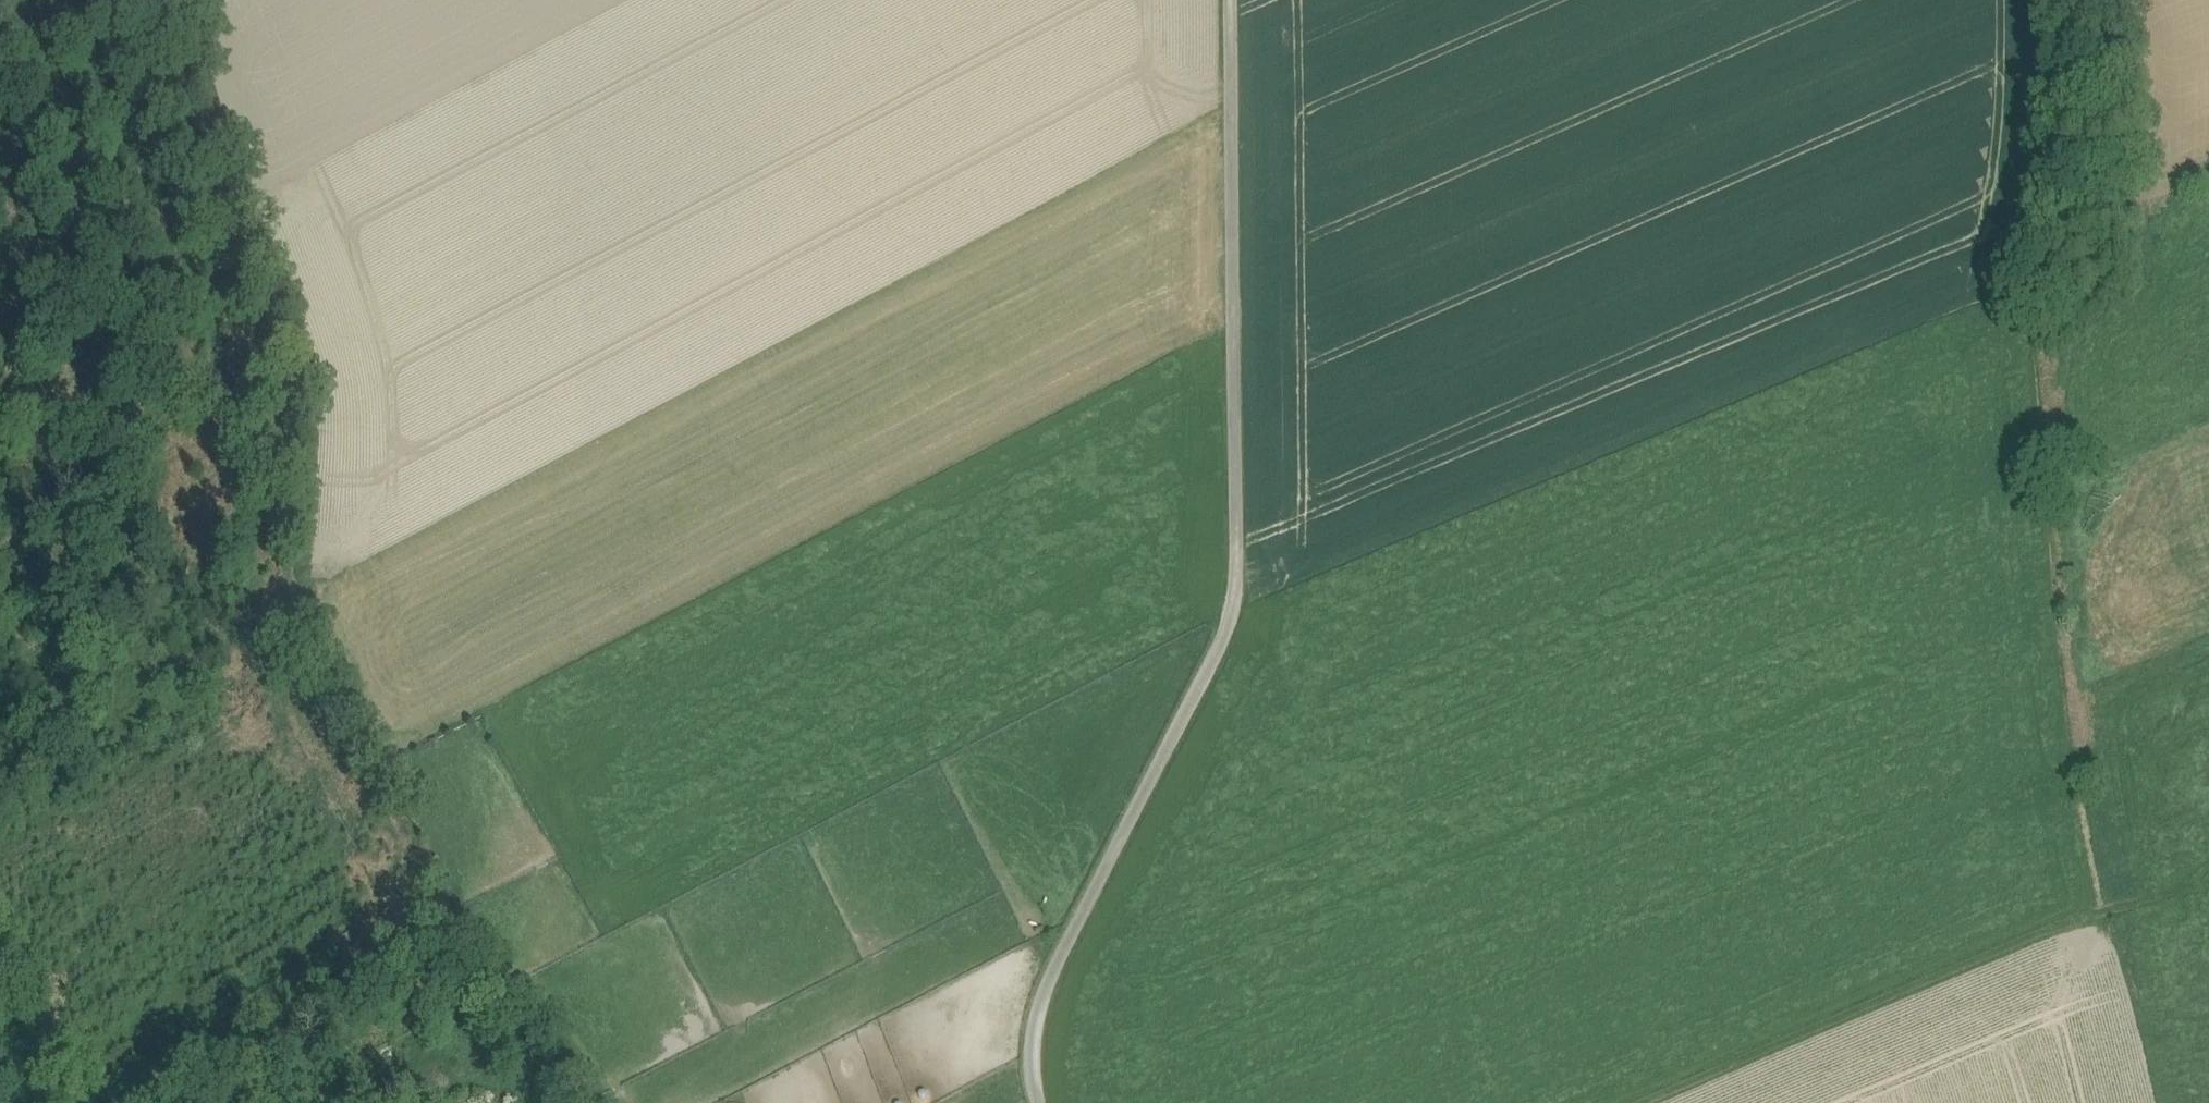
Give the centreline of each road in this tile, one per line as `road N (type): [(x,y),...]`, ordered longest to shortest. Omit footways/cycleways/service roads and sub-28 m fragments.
road 1 (unclassified): [(1039,1102),(1031,1064),(1050,980),(1228,631),(1237,591),(1230,0)]
road 2 (track): [(0,67),(119,0)]

